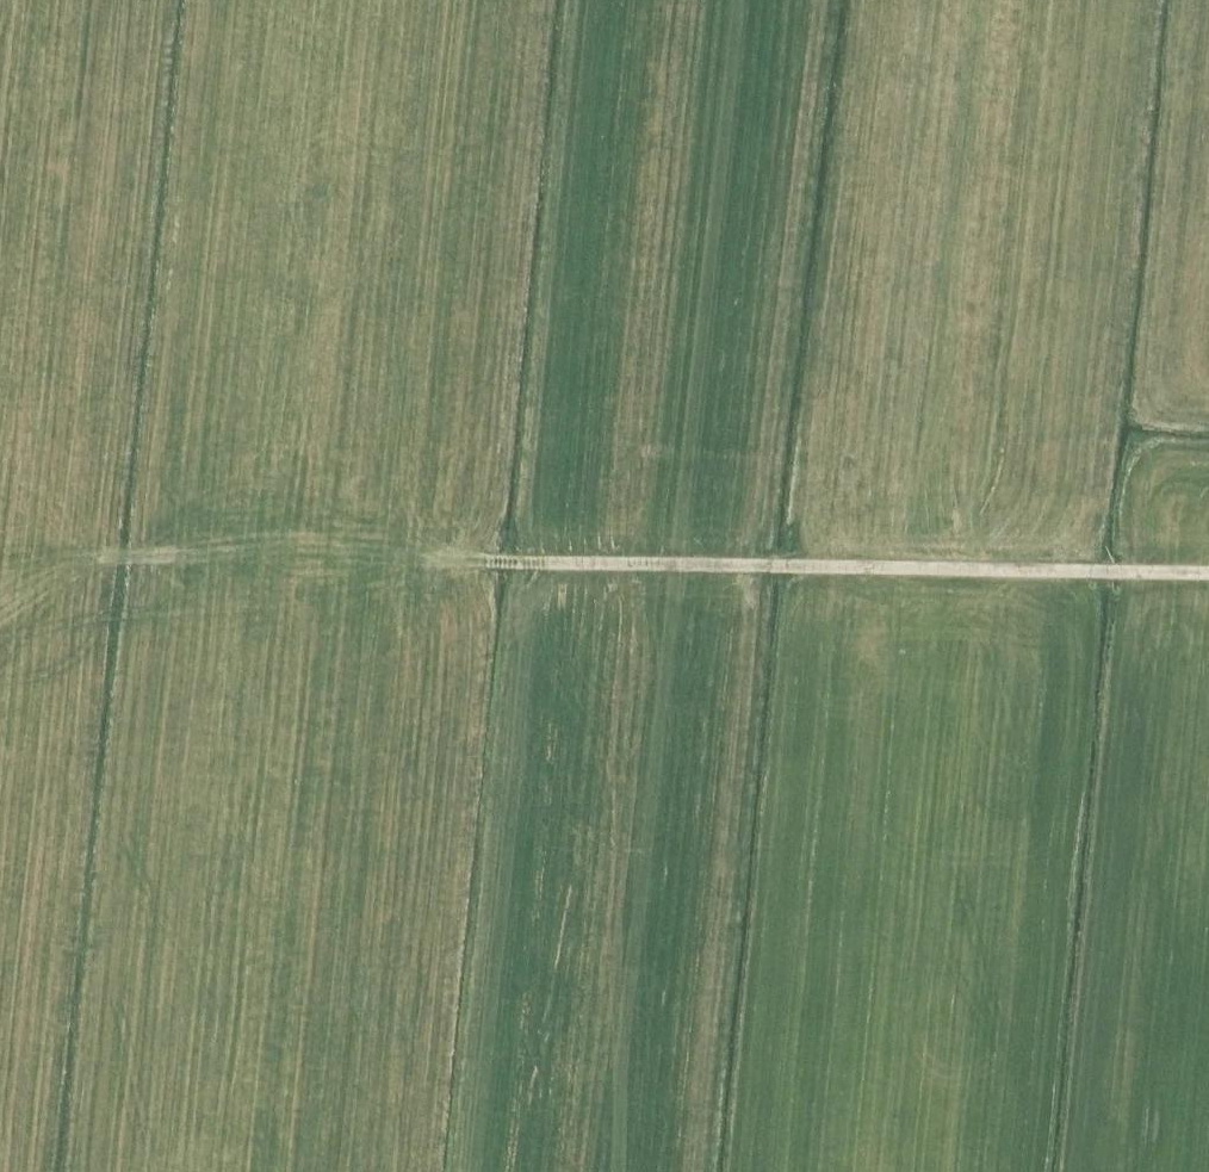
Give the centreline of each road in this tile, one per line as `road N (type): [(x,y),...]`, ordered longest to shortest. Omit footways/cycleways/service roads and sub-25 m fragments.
road 1 (track): [(1208,572),(0,551)]

